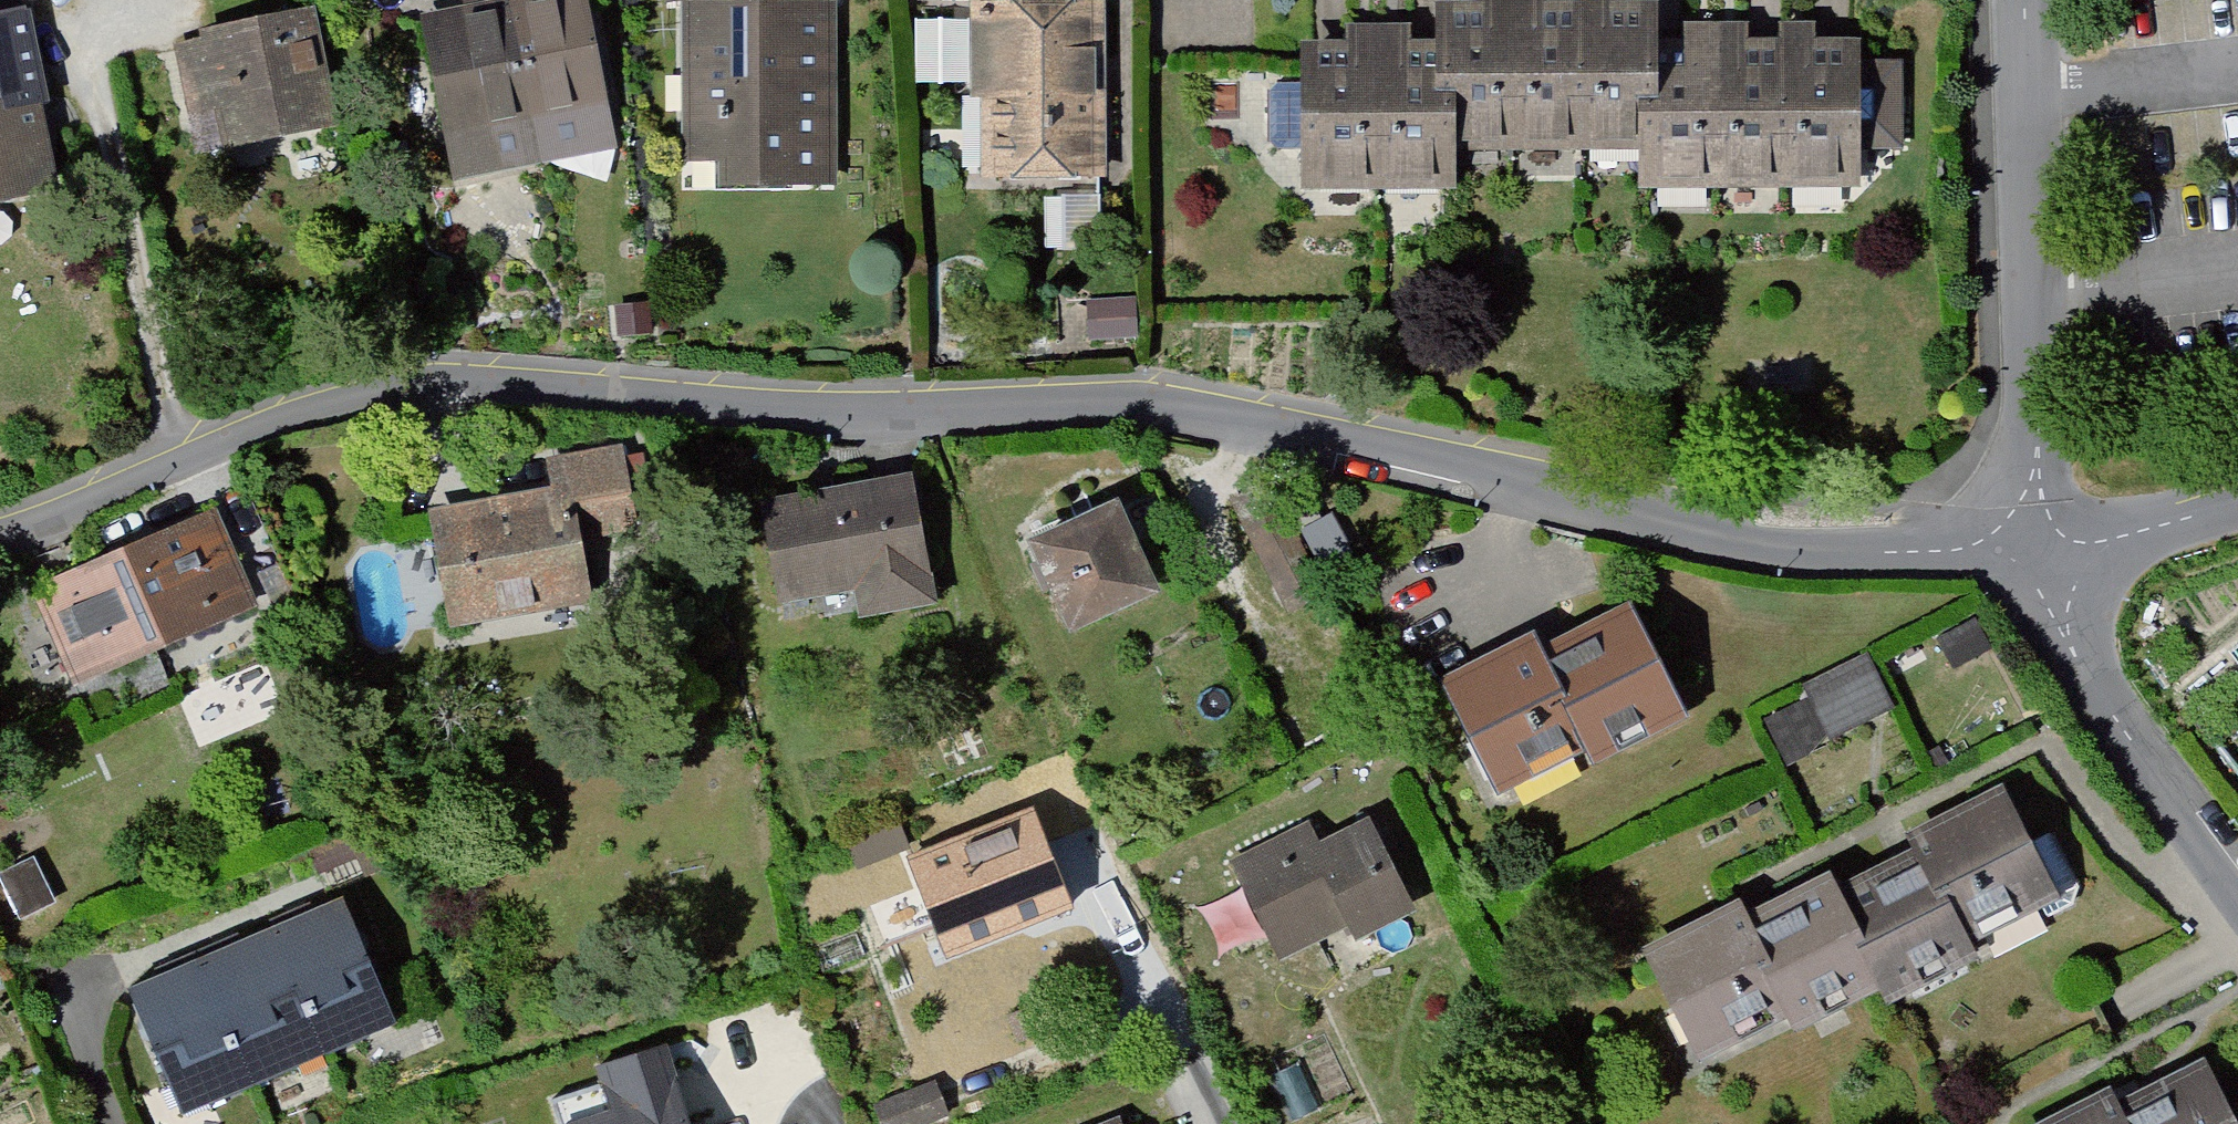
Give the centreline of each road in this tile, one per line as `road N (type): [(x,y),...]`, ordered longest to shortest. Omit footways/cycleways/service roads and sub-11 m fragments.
road 1 (residential): [(0,522),(348,398),(450,386),(868,405),(1226,403),(1721,524),(2031,561)]
road 2 (residential): [(2025,0),(2031,561)]
road 3 (residential): [(2031,561),(2105,721),(2237,887)]
road 4 (residential): [(2031,561),(2237,509)]

